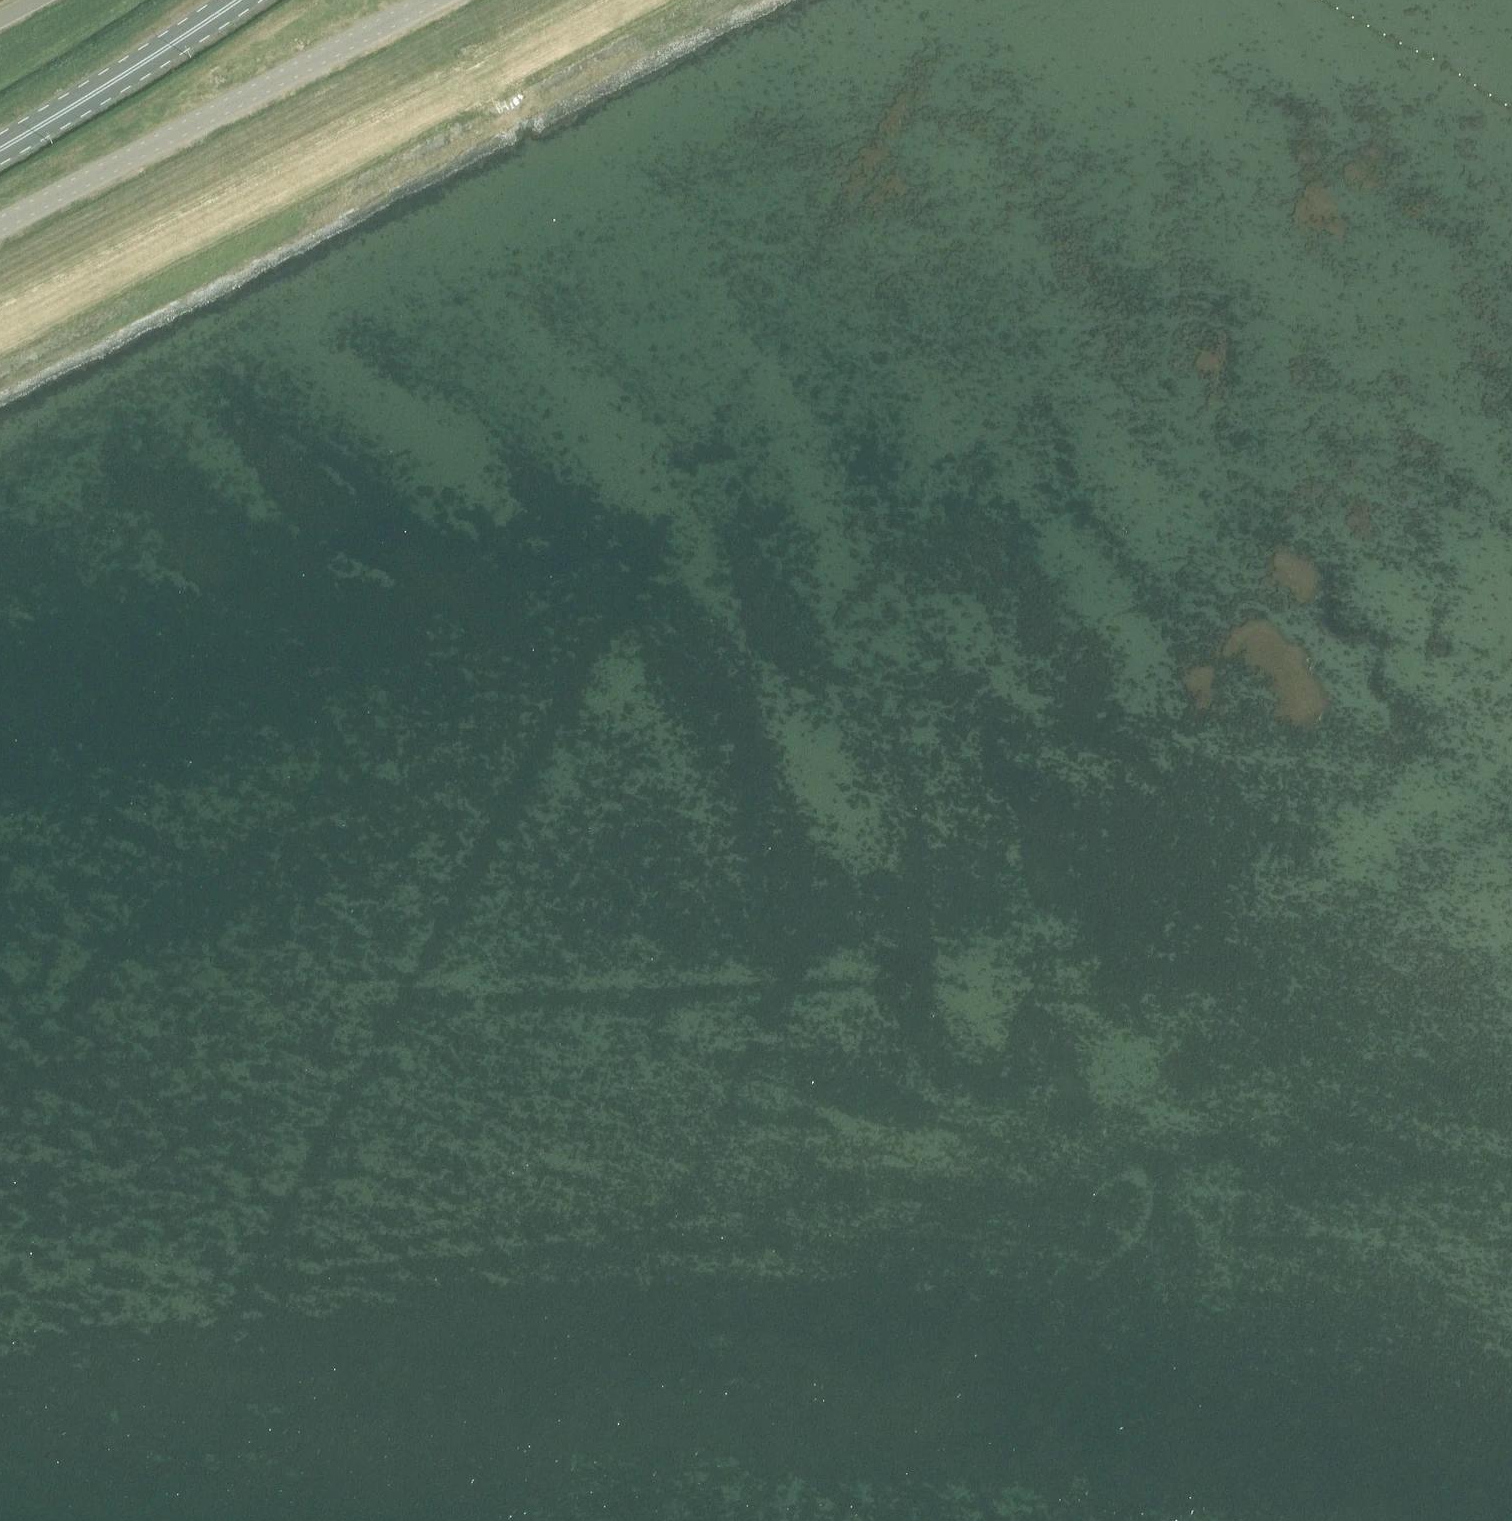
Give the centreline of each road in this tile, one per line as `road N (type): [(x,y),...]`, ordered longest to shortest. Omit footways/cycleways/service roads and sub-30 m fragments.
road 1 (unclassified): [(0,224),(429,0)]
road 2 (primary): [(0,148),(240,0)]

